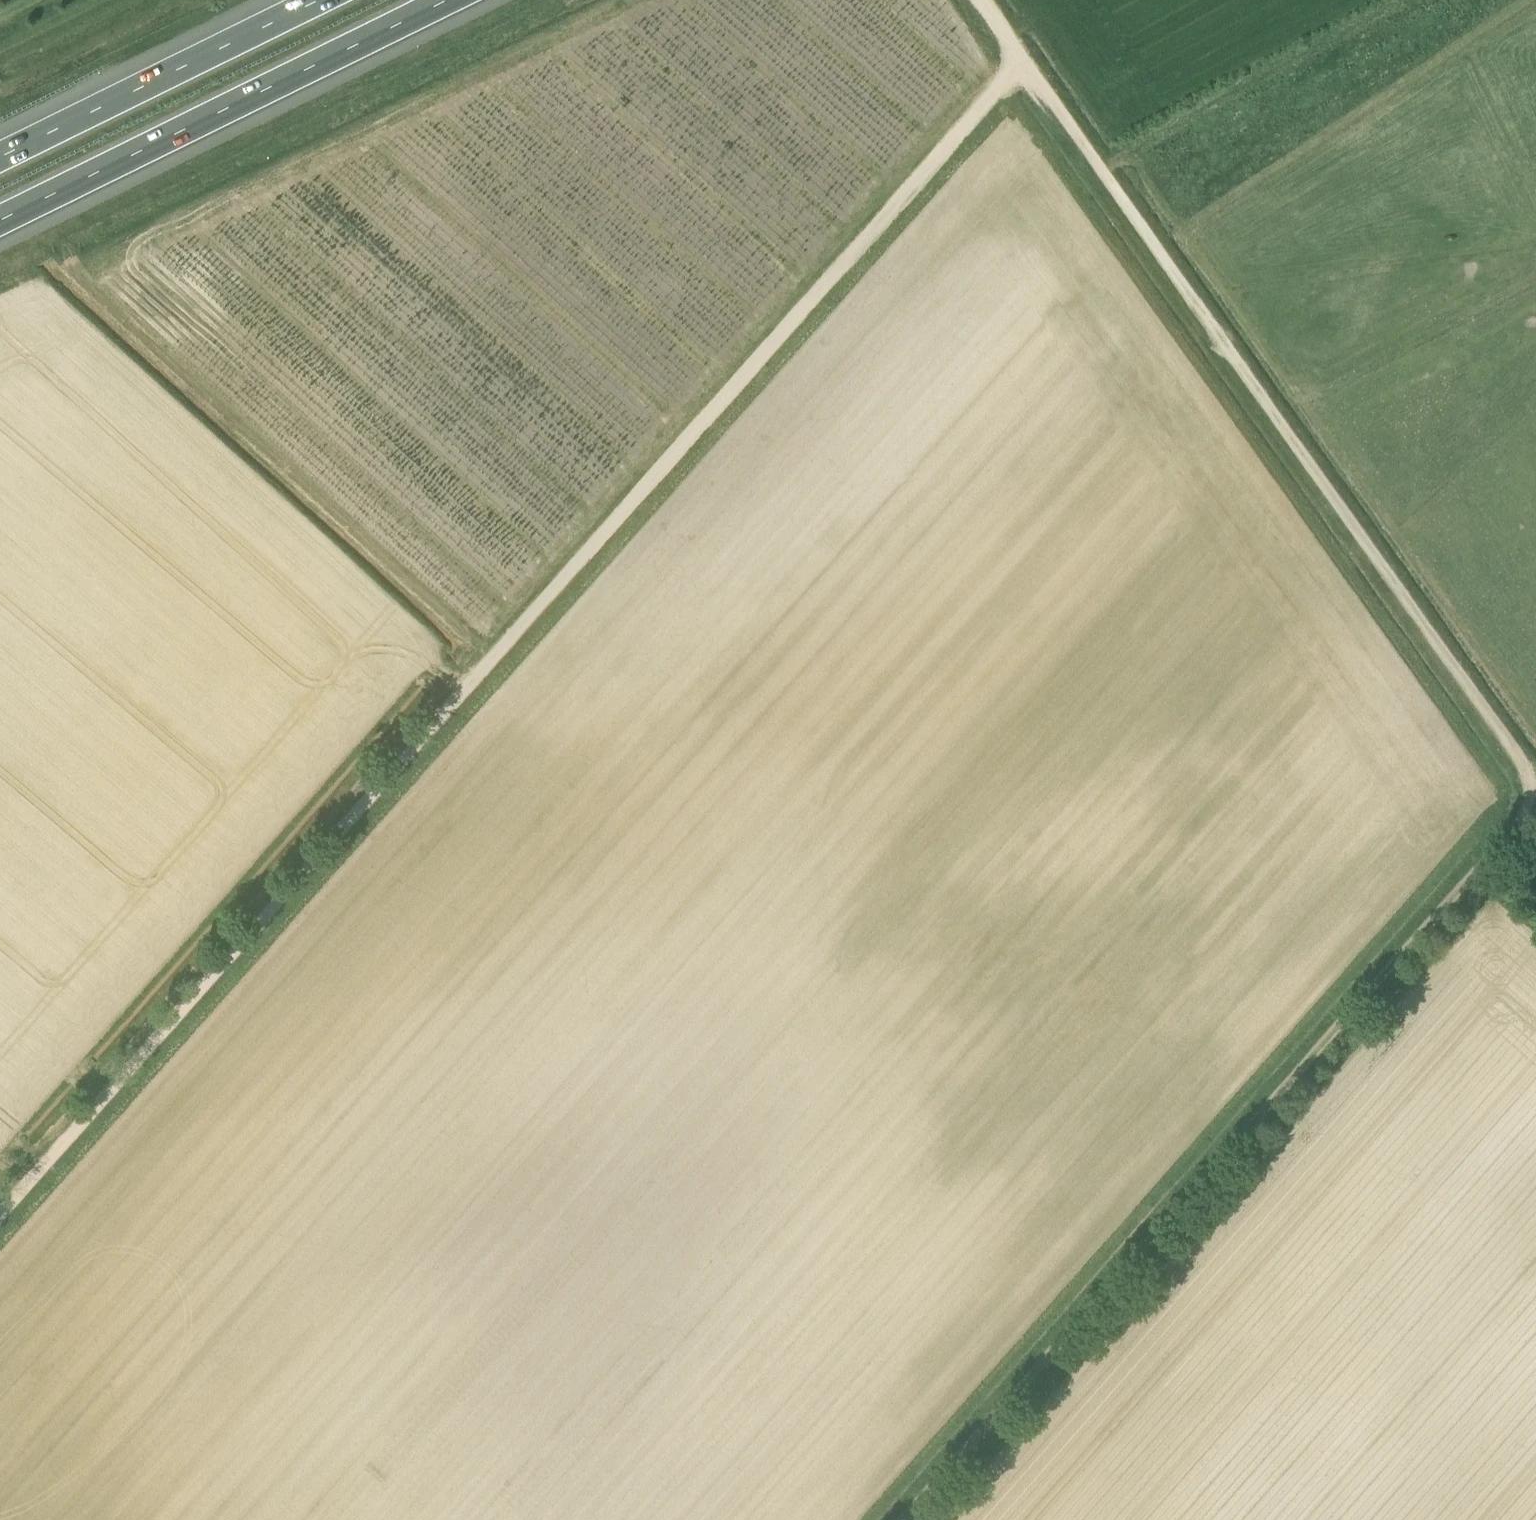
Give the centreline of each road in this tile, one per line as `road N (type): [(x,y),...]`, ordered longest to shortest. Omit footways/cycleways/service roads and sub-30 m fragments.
road 1 (track): [(1021,58),(0,1212)]
road 2 (track): [(1535,811),(912,1519)]
road 3 (track): [(1021,58),(1535,786)]
road 4 (motorway): [(0,215),(439,0)]
road 5 (motorway): [(315,0),(0,155)]

